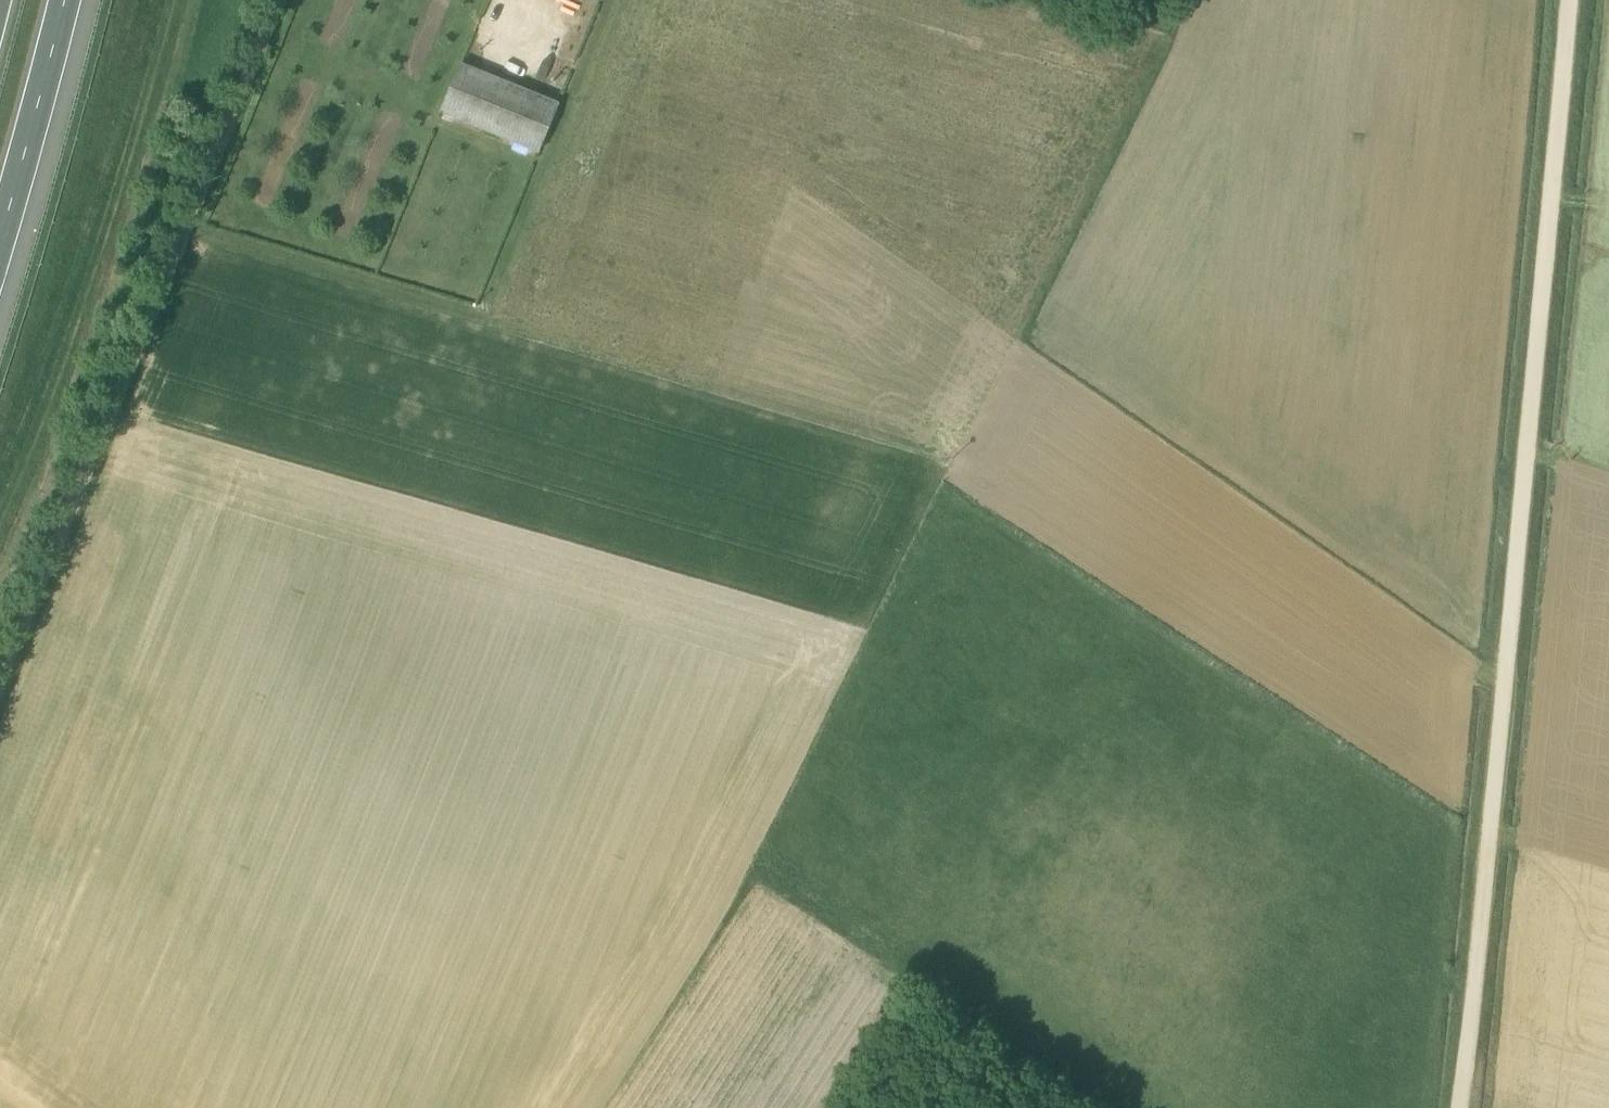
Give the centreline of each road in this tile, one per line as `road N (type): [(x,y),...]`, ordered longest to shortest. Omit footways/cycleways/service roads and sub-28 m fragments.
road 1 (track): [(1582,0),(1454,1107)]
road 2 (unclassified): [(0,687),(282,0)]
road 3 (motorway): [(0,241),(64,0)]

